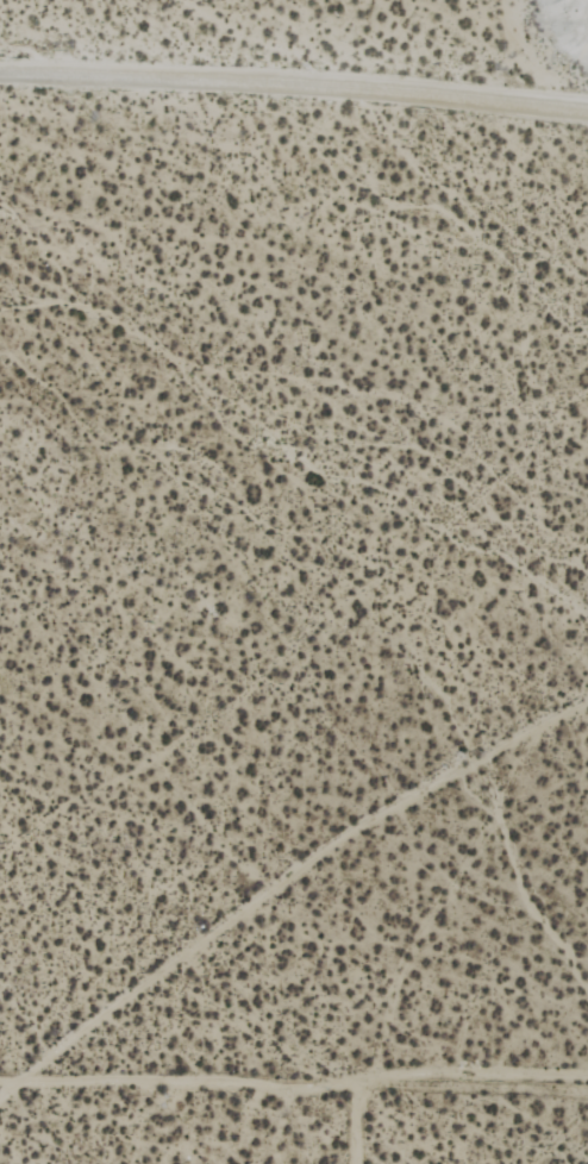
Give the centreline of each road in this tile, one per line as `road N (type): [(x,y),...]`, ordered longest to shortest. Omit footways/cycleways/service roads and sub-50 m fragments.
road 1 (track): [(587,112),(380,90),(0,72)]
road 2 (track): [(587,1082),(0,1073)]

